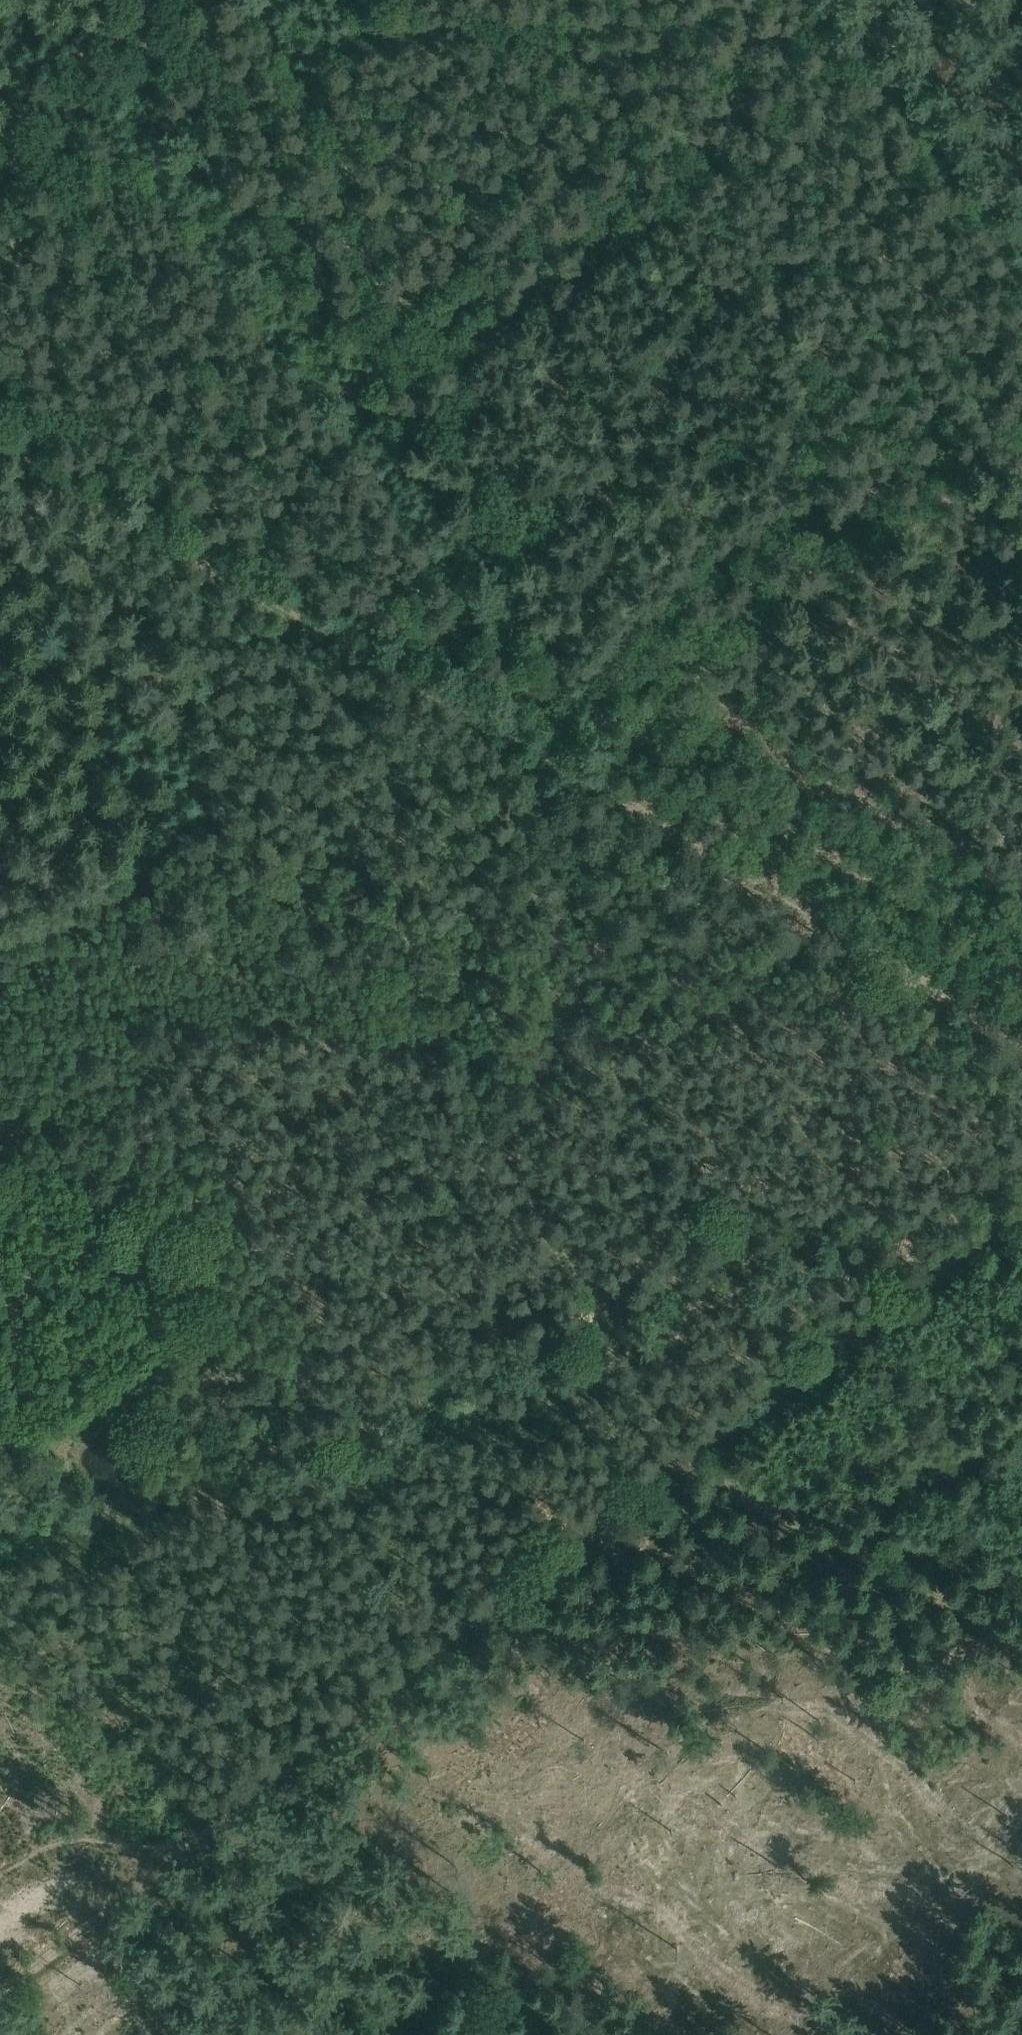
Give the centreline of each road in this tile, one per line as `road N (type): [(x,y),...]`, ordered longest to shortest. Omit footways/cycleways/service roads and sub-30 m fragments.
road 1 (track): [(198,1829),(1021,1212)]
road 2 (track): [(184,537),(679,821),(1021,1043)]
road 3 (track): [(184,537),(205,516),(233,461),(611,210),(713,160),(844,74),(931,0)]
road 4 (track): [(264,1780),(633,2034)]
road 5 (track): [(0,1982),(198,1829)]
road 6 (track): [(186,0),(0,151)]
road 7 (track): [(0,418),(184,537)]

